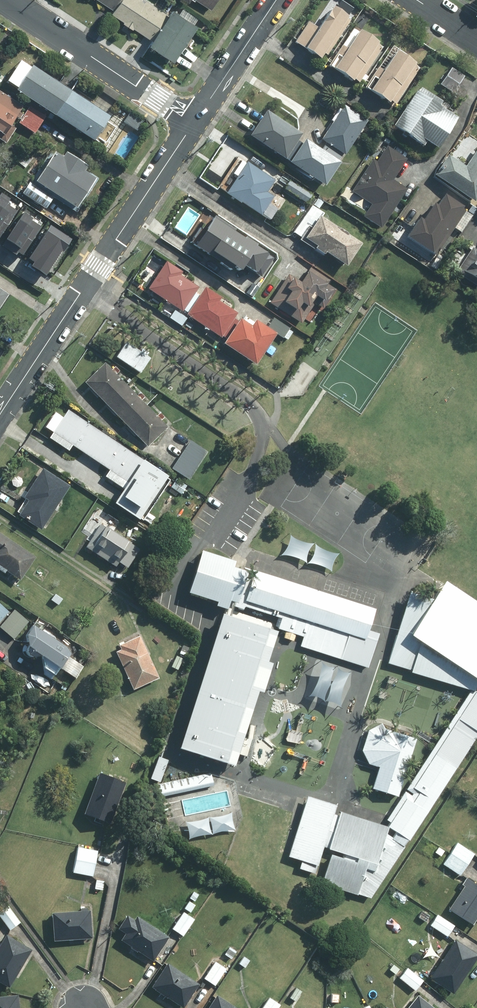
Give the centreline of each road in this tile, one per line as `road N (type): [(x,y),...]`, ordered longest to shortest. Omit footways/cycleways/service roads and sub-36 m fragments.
road 1 (residential): [(194,121),(0,414)]
road 2 (residential): [(12,0),(194,121)]
road 3 (residential): [(277,0),(194,121)]

